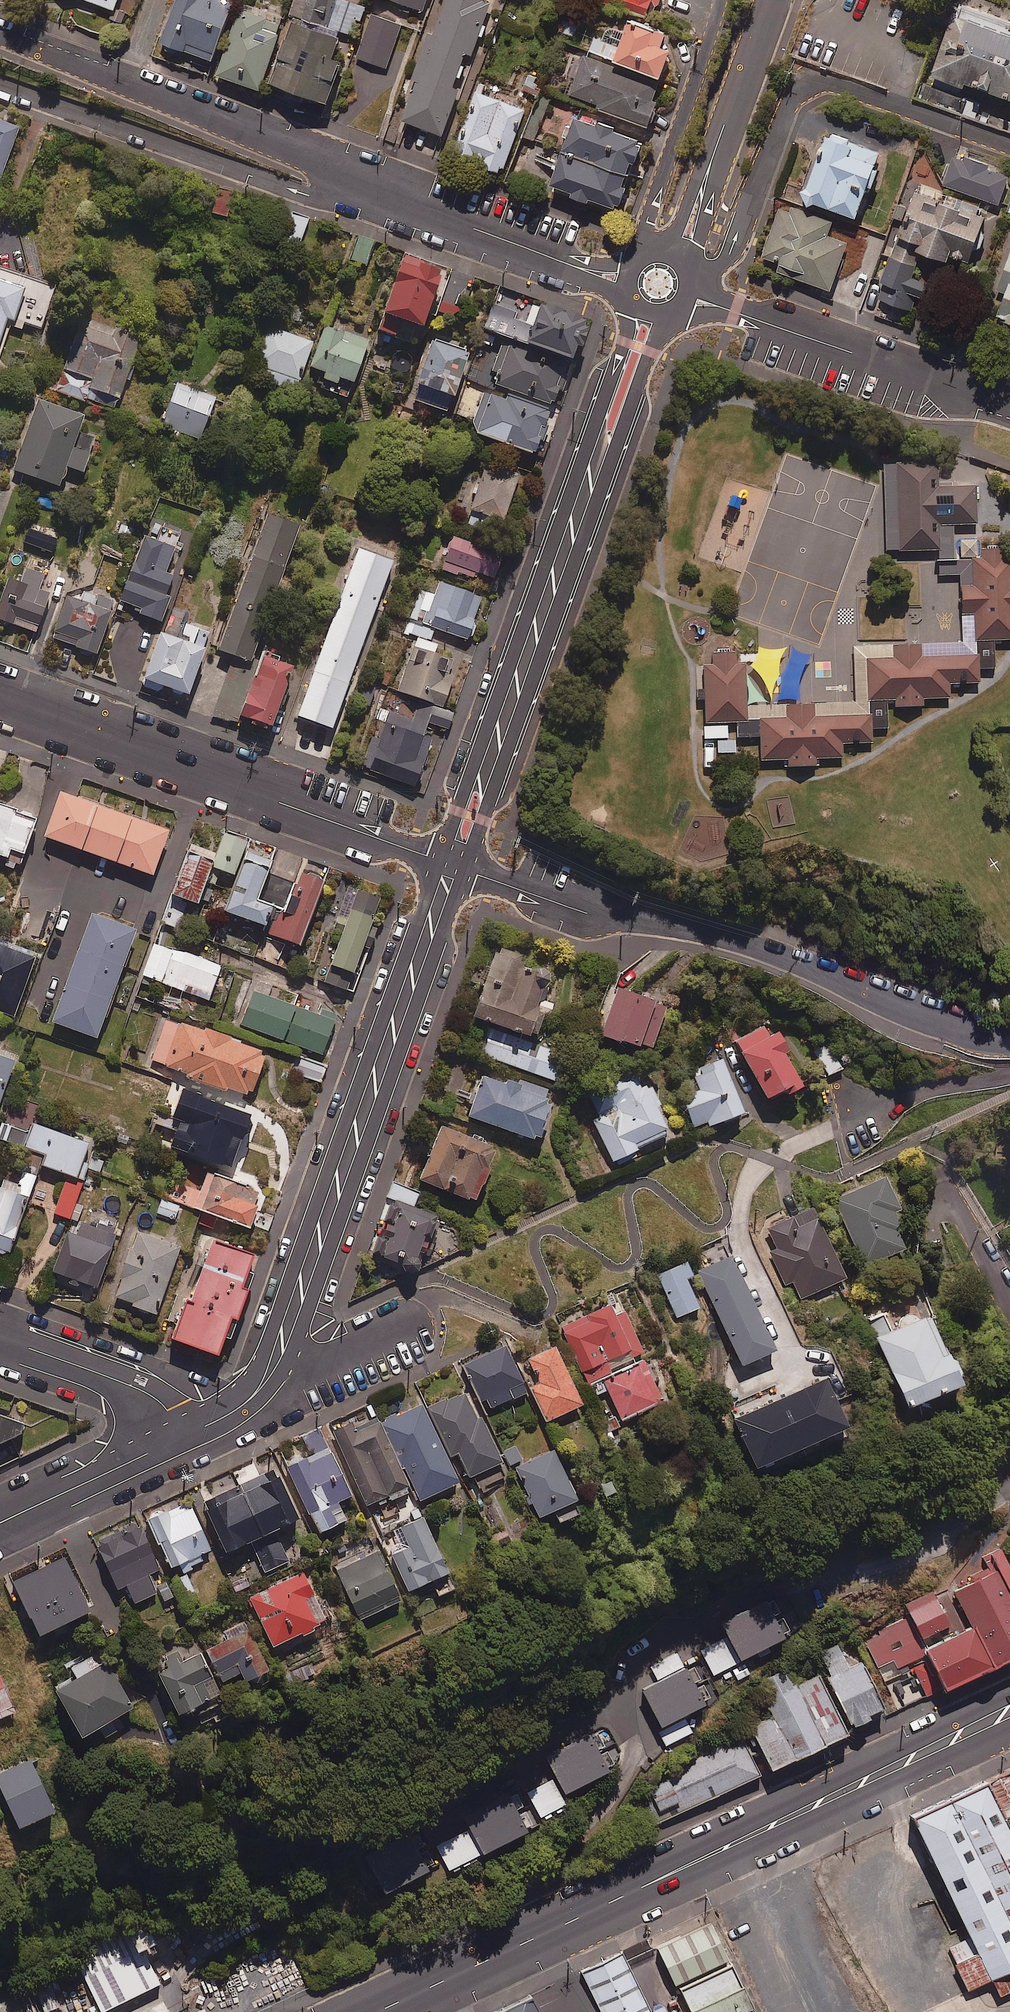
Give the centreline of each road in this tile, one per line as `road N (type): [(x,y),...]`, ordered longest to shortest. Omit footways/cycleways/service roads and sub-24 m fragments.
road 1 (tertiary): [(383,2011),(1009,1713)]
road 2 (residential): [(453,859),(663,292)]
road 3 (residential): [(1009,1042),(906,1014),(846,980),(453,859)]
road 4 (residential): [(280,1350),(453,859)]
road 5 (residential): [(453,859),(0,691)]
road 6 (residential): [(710,309),(799,88),(818,79),(1009,147)]
road 7 (residential): [(352,182),(296,148),(0,36)]
road 8 (residential): [(352,182),(311,195),(0,85)]
road 9 (residential): [(663,292),(352,182)]
road 10 (residential): [(1009,407),(710,309)]
road 11 (residential): [(663,292),(774,0)]
road 12 (residential): [(0,1522),(206,1425)]
road 13 (residential): [(0,1337),(139,1386),(206,1425)]
road 14 (residential): [(855,1109),(1009,1074)]
road 15 (residential): [(940,1177),(1009,1298)]
road 16 (residential): [(280,1350),(341,1354),(404,1326)]

